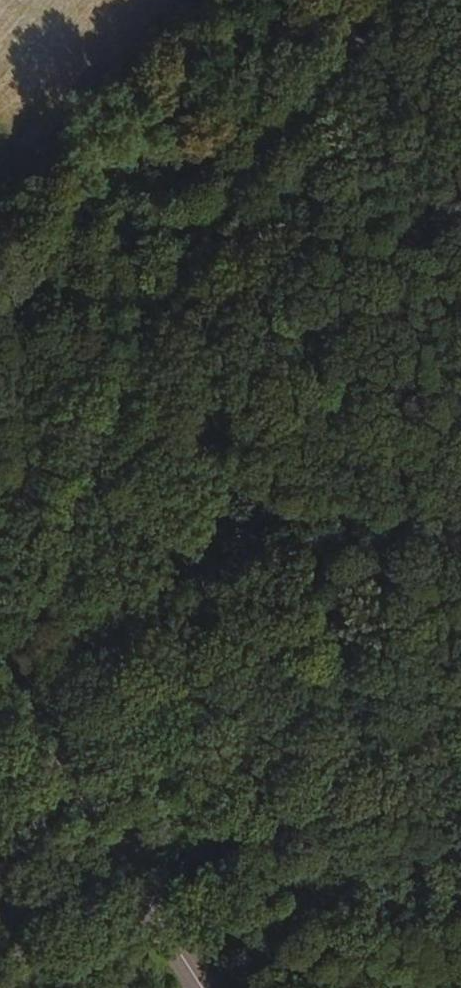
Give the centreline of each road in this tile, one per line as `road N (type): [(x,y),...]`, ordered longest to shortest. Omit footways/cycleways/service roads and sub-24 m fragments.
road 1 (unclassified): [(18,688),(46,582),(199,262),(392,0)]
road 2 (secondary): [(18,688),(189,987)]
road 3 (track): [(152,360),(235,343),(379,384),(460,380)]

